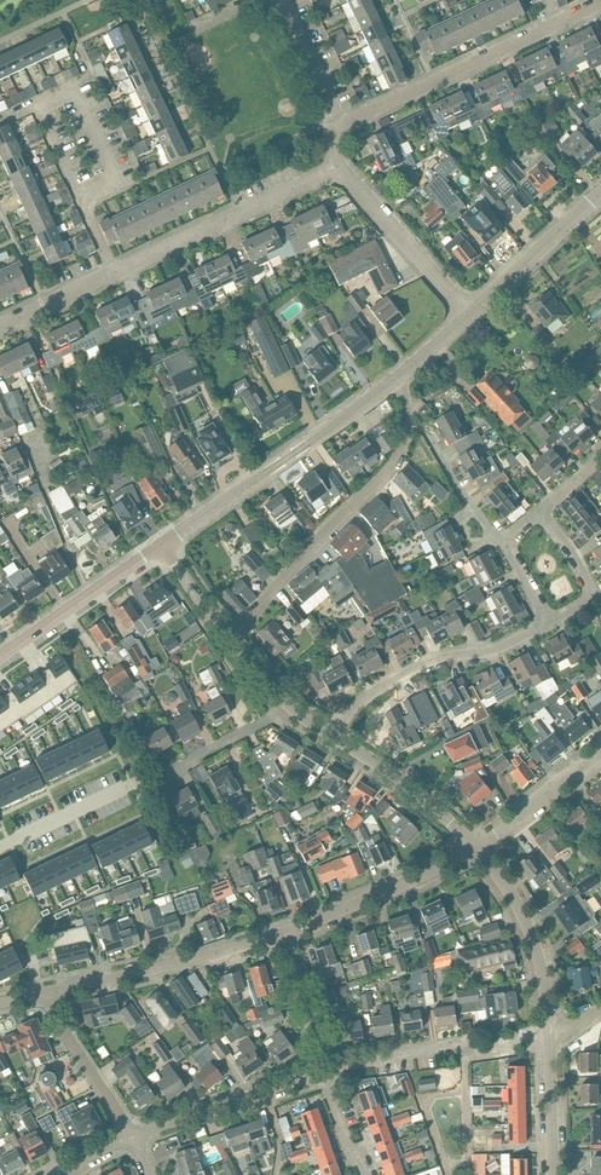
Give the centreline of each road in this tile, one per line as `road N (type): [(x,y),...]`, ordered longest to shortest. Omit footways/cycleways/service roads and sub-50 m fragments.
road 1 (residential): [(339,168),(0,327)]
road 2 (residential): [(231,642),(398,458),(408,414),(397,379)]
road 3 (tertiary): [(160,547),(397,379)]
road 4 (residential): [(341,127),(600,4)]
road 5 (residential): [(334,736),(372,695),(421,666),(492,651),(550,623)]
road 6 (unclassified): [(58,990),(287,931)]
road 7 (unclassified): [(287,931),(478,847)]
road 8 (unclassified): [(551,1038),(533,935),(478,847)]
road 9 (tertiary): [(0,661),(160,547)]
road 10 (residential): [(470,314),(339,168)]
road 11 (residential): [(133,1134),(307,1075)]
road 12 (unclassified): [(478,847),(414,787),(334,736)]
road 13 (tertiary): [(470,314),(600,192)]
road 14 (residential): [(133,1134),(65,1024),(58,990)]
road 15 (unclassified): [(478,847),(600,752)]
road 16 (residential): [(139,781),(0,847)]
road 17 (residential): [(550,623),(591,595),(571,548),(541,512)]
road 18 (residential): [(164,771),(292,706)]
road 19 (residential): [(341,127),(283,0)]
road 20 (unclassified): [(551,1174),(551,1038)]
road 21 (residential): [(507,549),(434,442)]
road 22 (residential): [(317,1055),(287,931)]
road 23 (residential): [(337,1065),(444,1046),(462,1051)]

